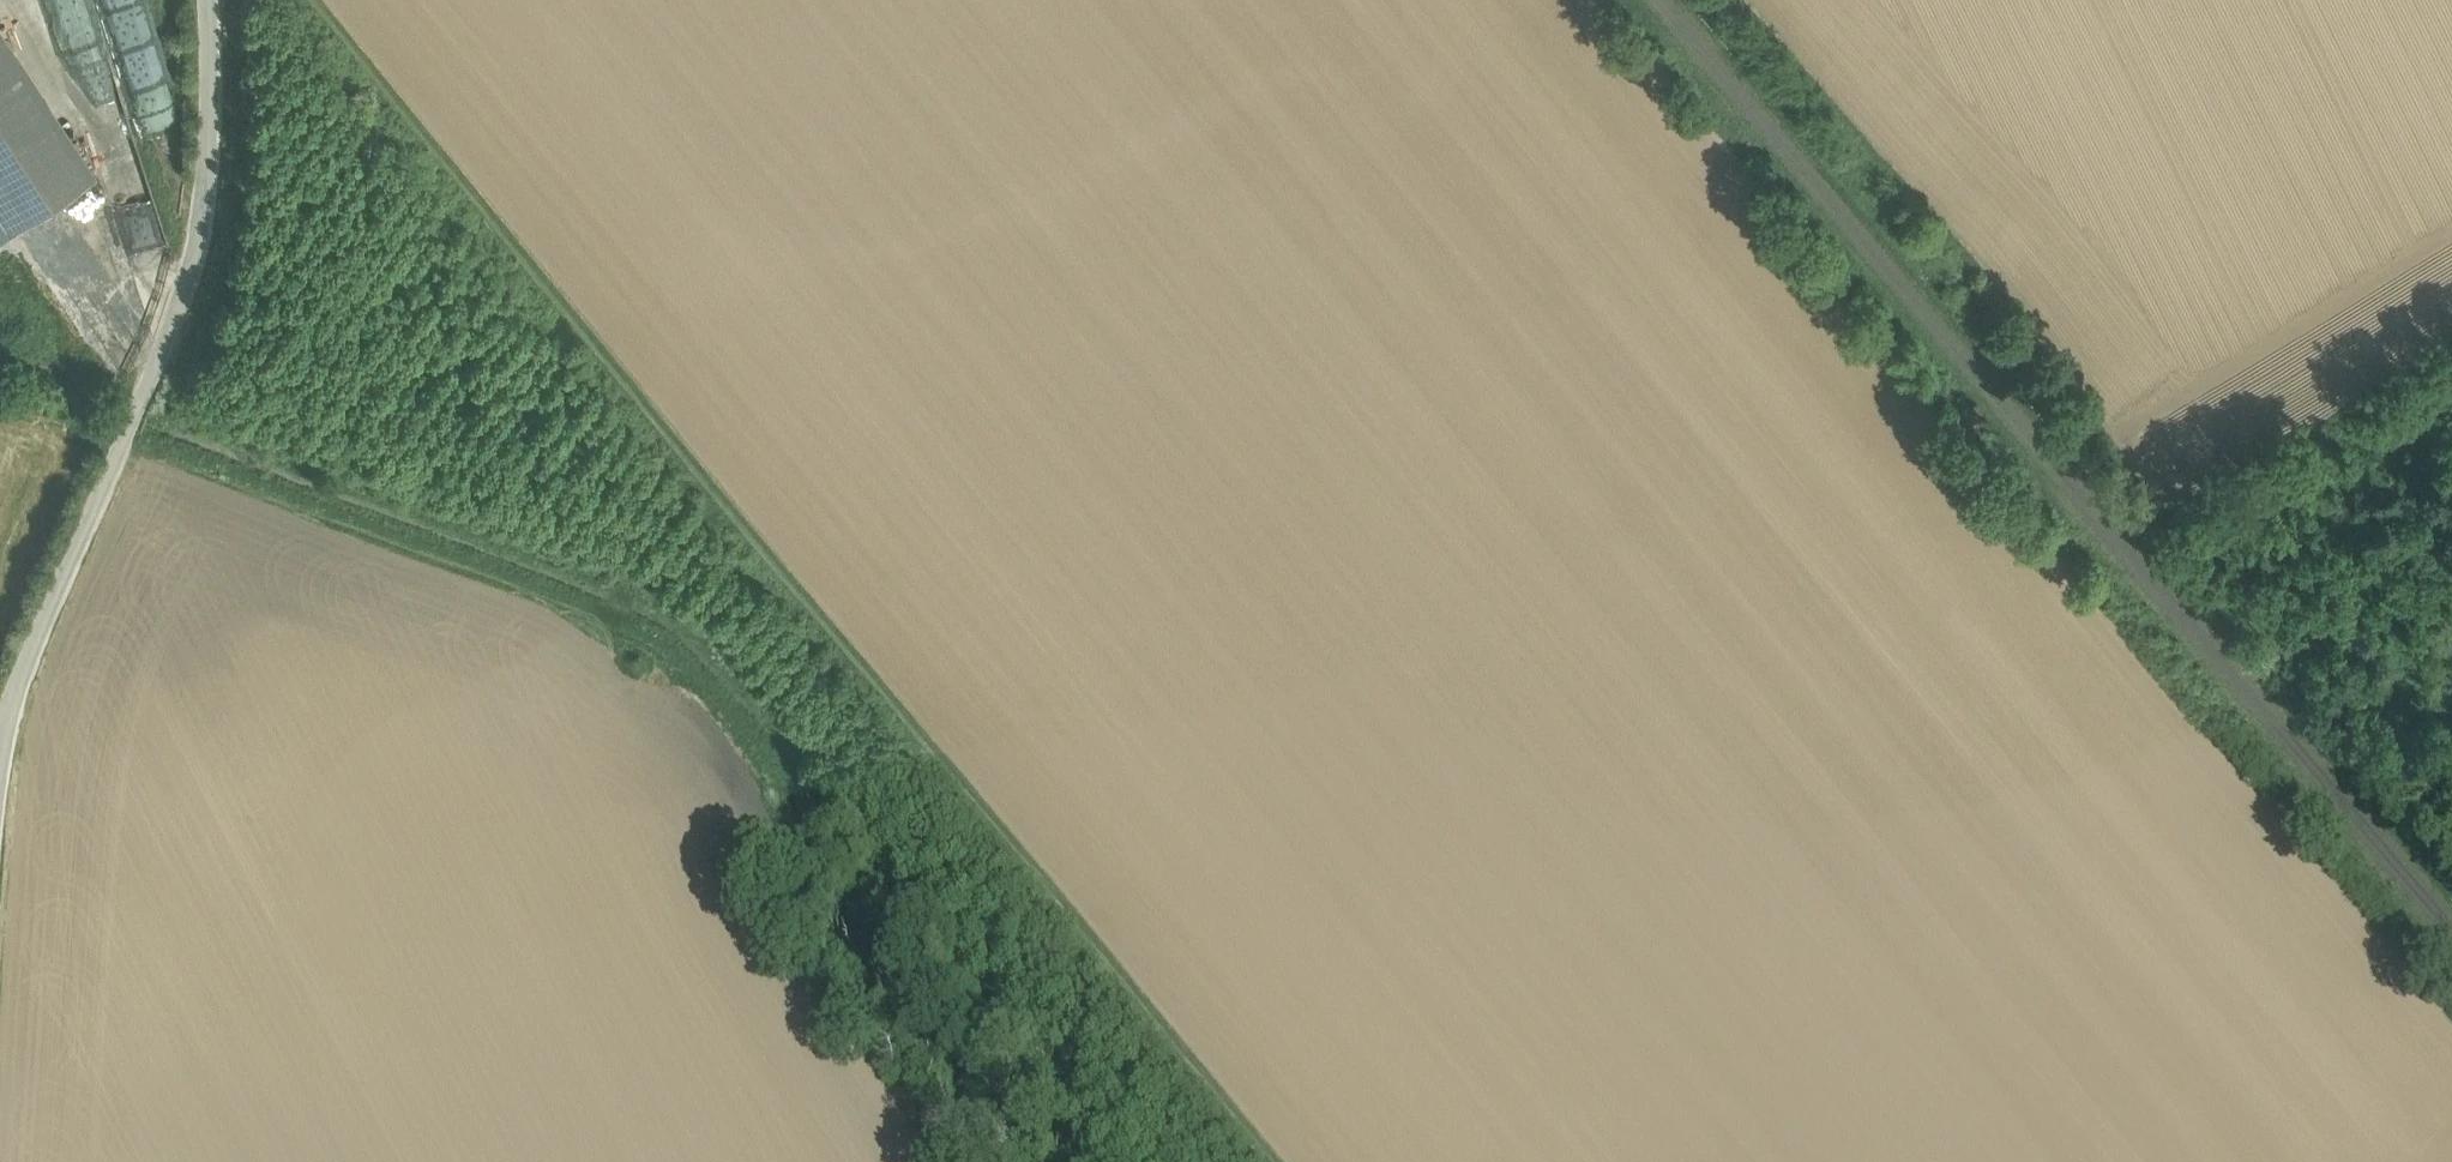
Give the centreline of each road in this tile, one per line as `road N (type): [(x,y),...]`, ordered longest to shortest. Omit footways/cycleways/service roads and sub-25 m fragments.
road 1 (unclassified): [(0,769),(10,703),(189,282),(213,146),(205,0)]

